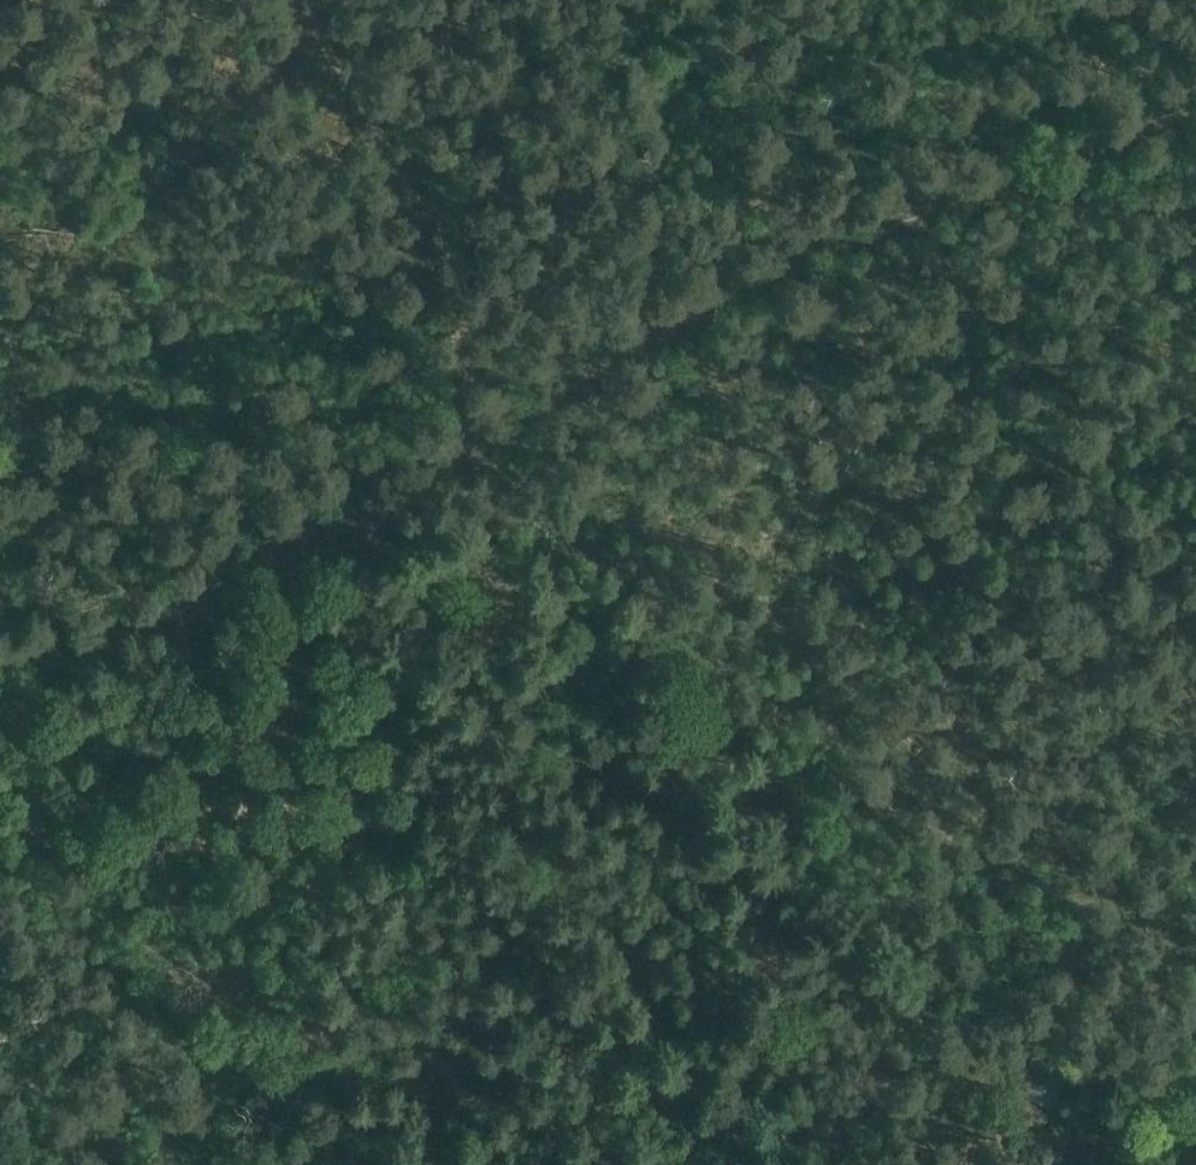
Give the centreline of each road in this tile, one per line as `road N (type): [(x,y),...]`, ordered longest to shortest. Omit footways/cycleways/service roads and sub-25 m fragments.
road 1 (track): [(1195,108),(773,266),(695,305),(467,446)]
road 2 (track): [(467,446),(248,573),(0,687)]
road 3 (track): [(467,446),(461,309),(451,277),(414,196),(298,0)]

